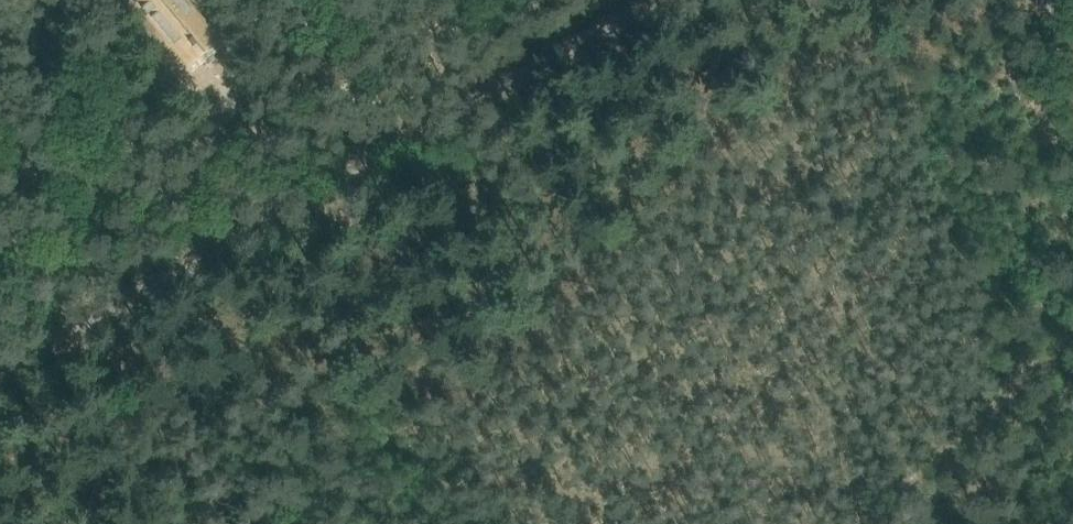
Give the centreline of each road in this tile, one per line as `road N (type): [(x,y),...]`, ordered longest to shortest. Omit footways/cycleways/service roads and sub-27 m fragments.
road 1 (track): [(662,0),(0,381)]
road 2 (residential): [(229,246),(0,160)]

